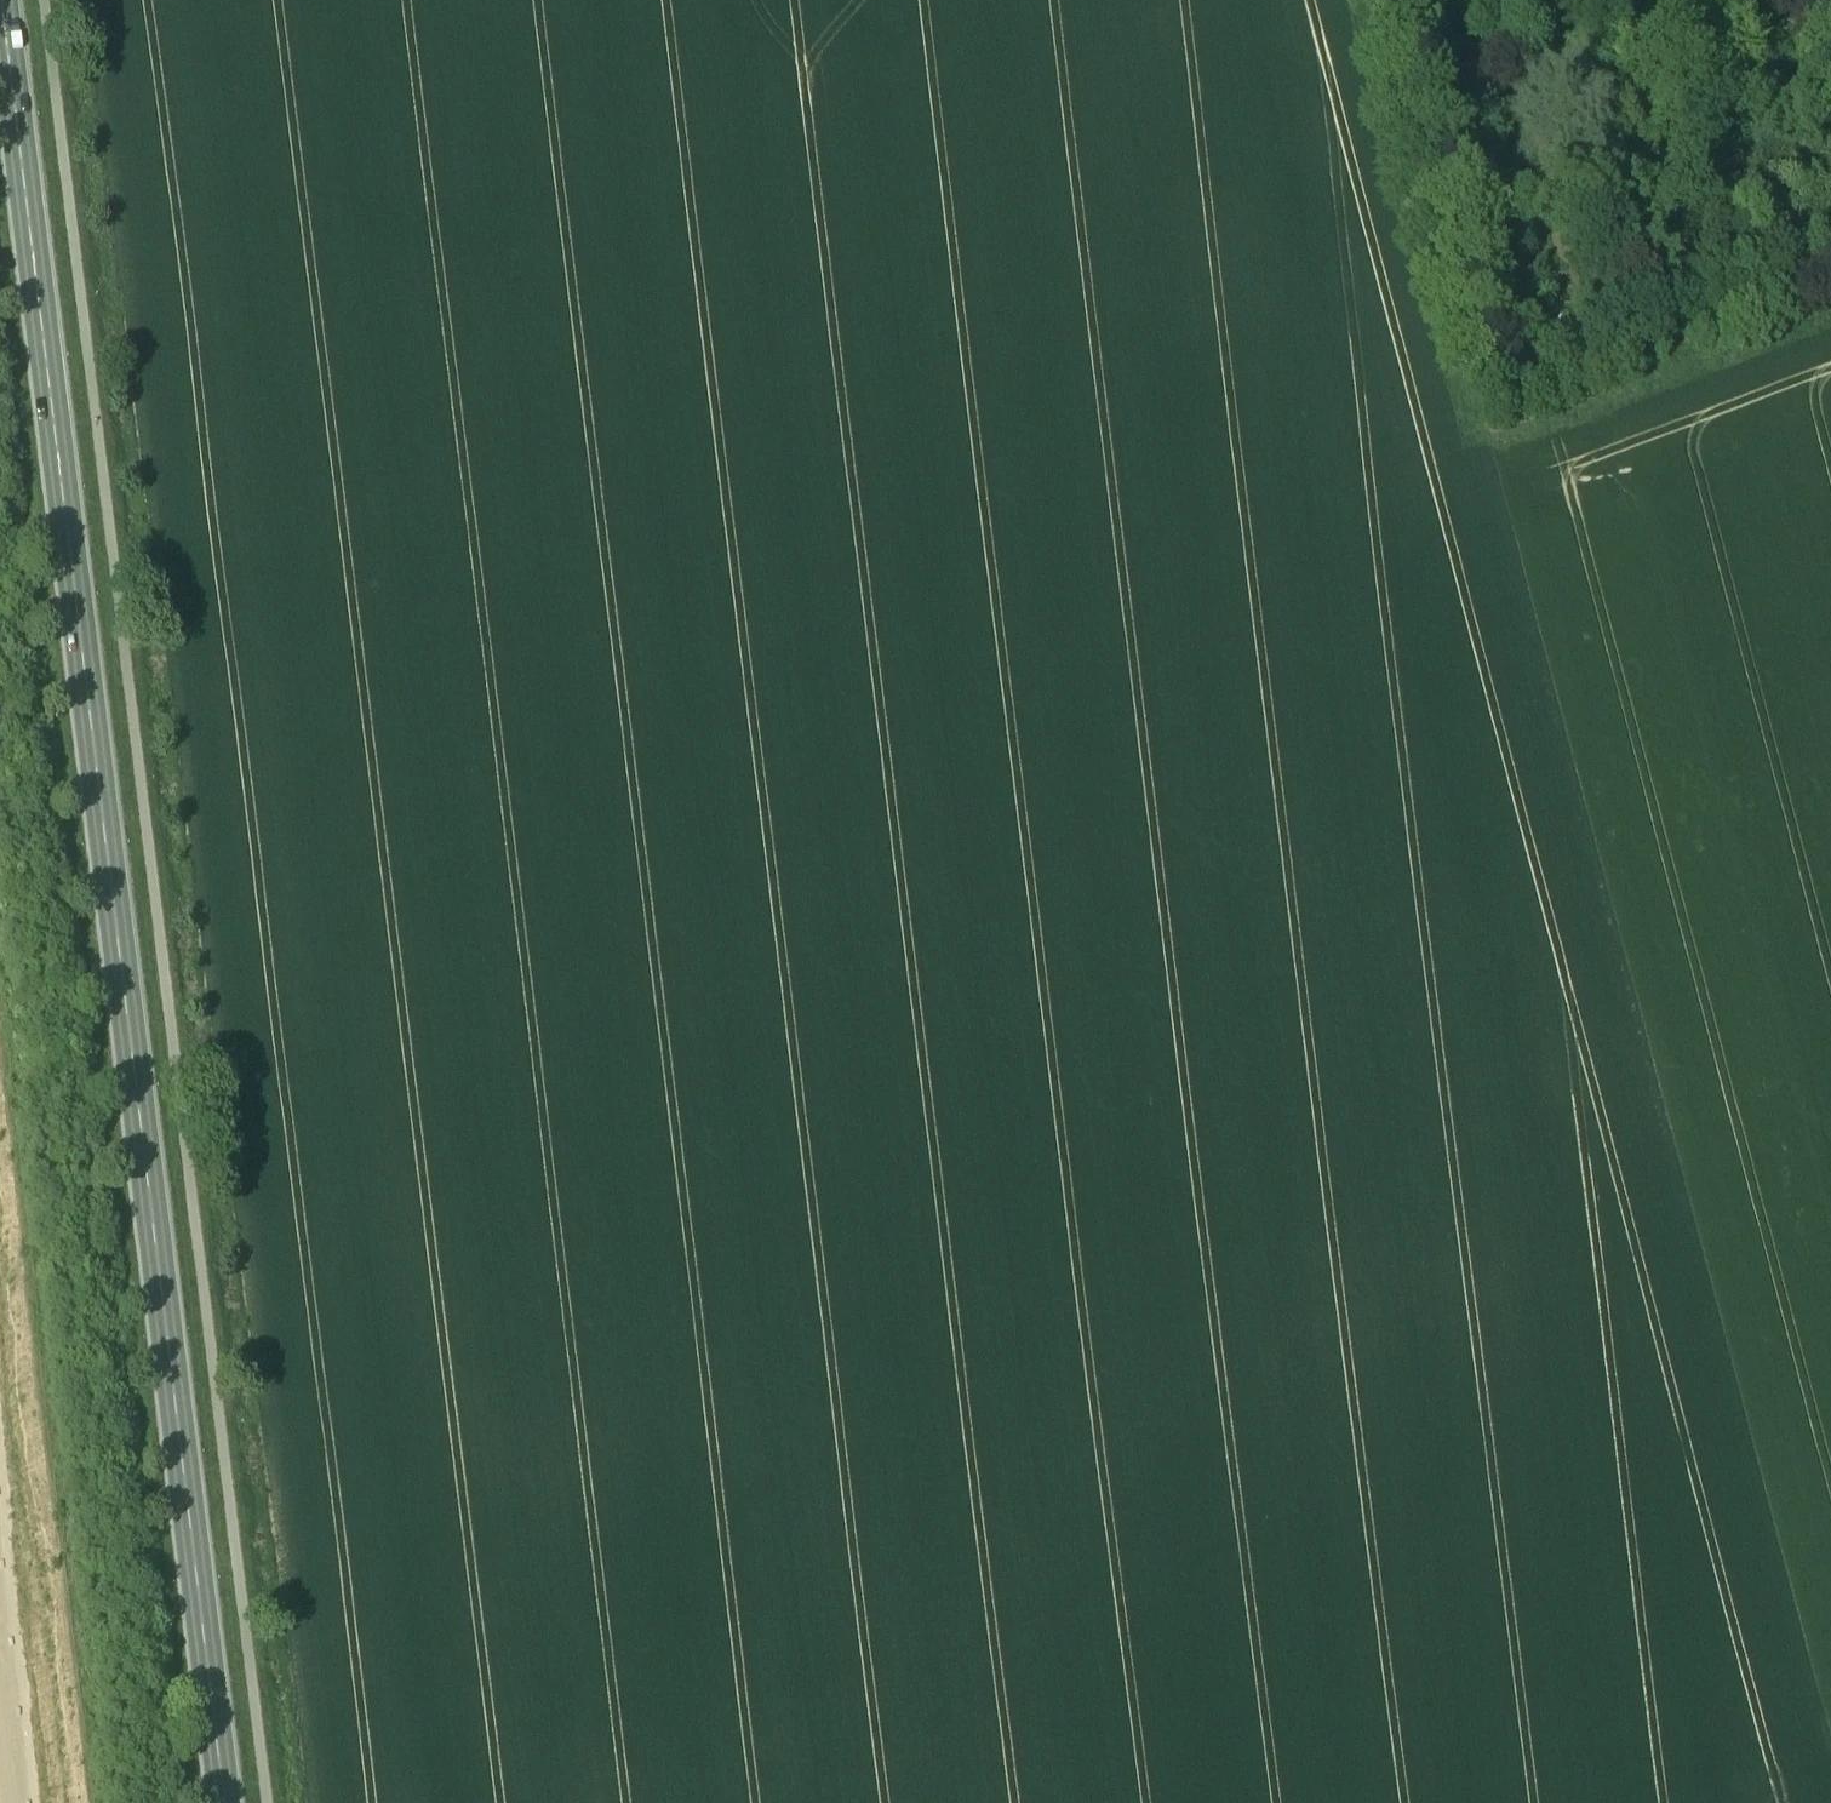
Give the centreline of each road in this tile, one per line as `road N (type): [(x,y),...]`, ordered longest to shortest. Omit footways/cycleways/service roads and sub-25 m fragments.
road 1 (secondary): [(223,1802),(1,0)]
road 2 (track): [(1416,0),(1489,303),(1502,347),(1513,358),(1552,373),(1577,366),(1830,266)]

